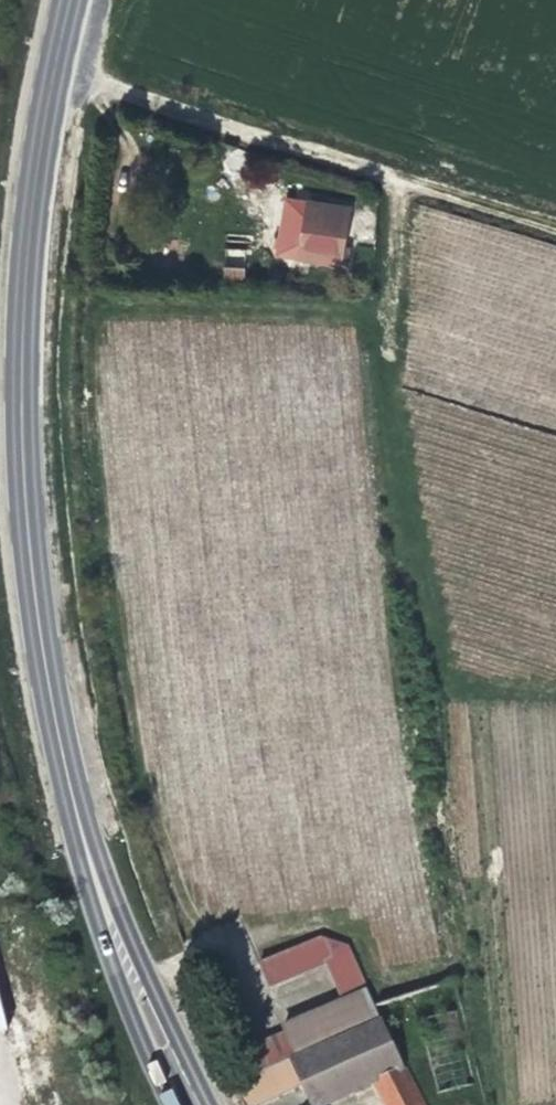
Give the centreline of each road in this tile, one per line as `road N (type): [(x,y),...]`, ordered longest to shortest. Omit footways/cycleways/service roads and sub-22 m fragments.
road 1 (secondary): [(68,0),(48,68),(28,212),(20,380),(34,604),(76,823),(148,1032),(185,1104)]
road 2 (track): [(555,228),(48,68)]

